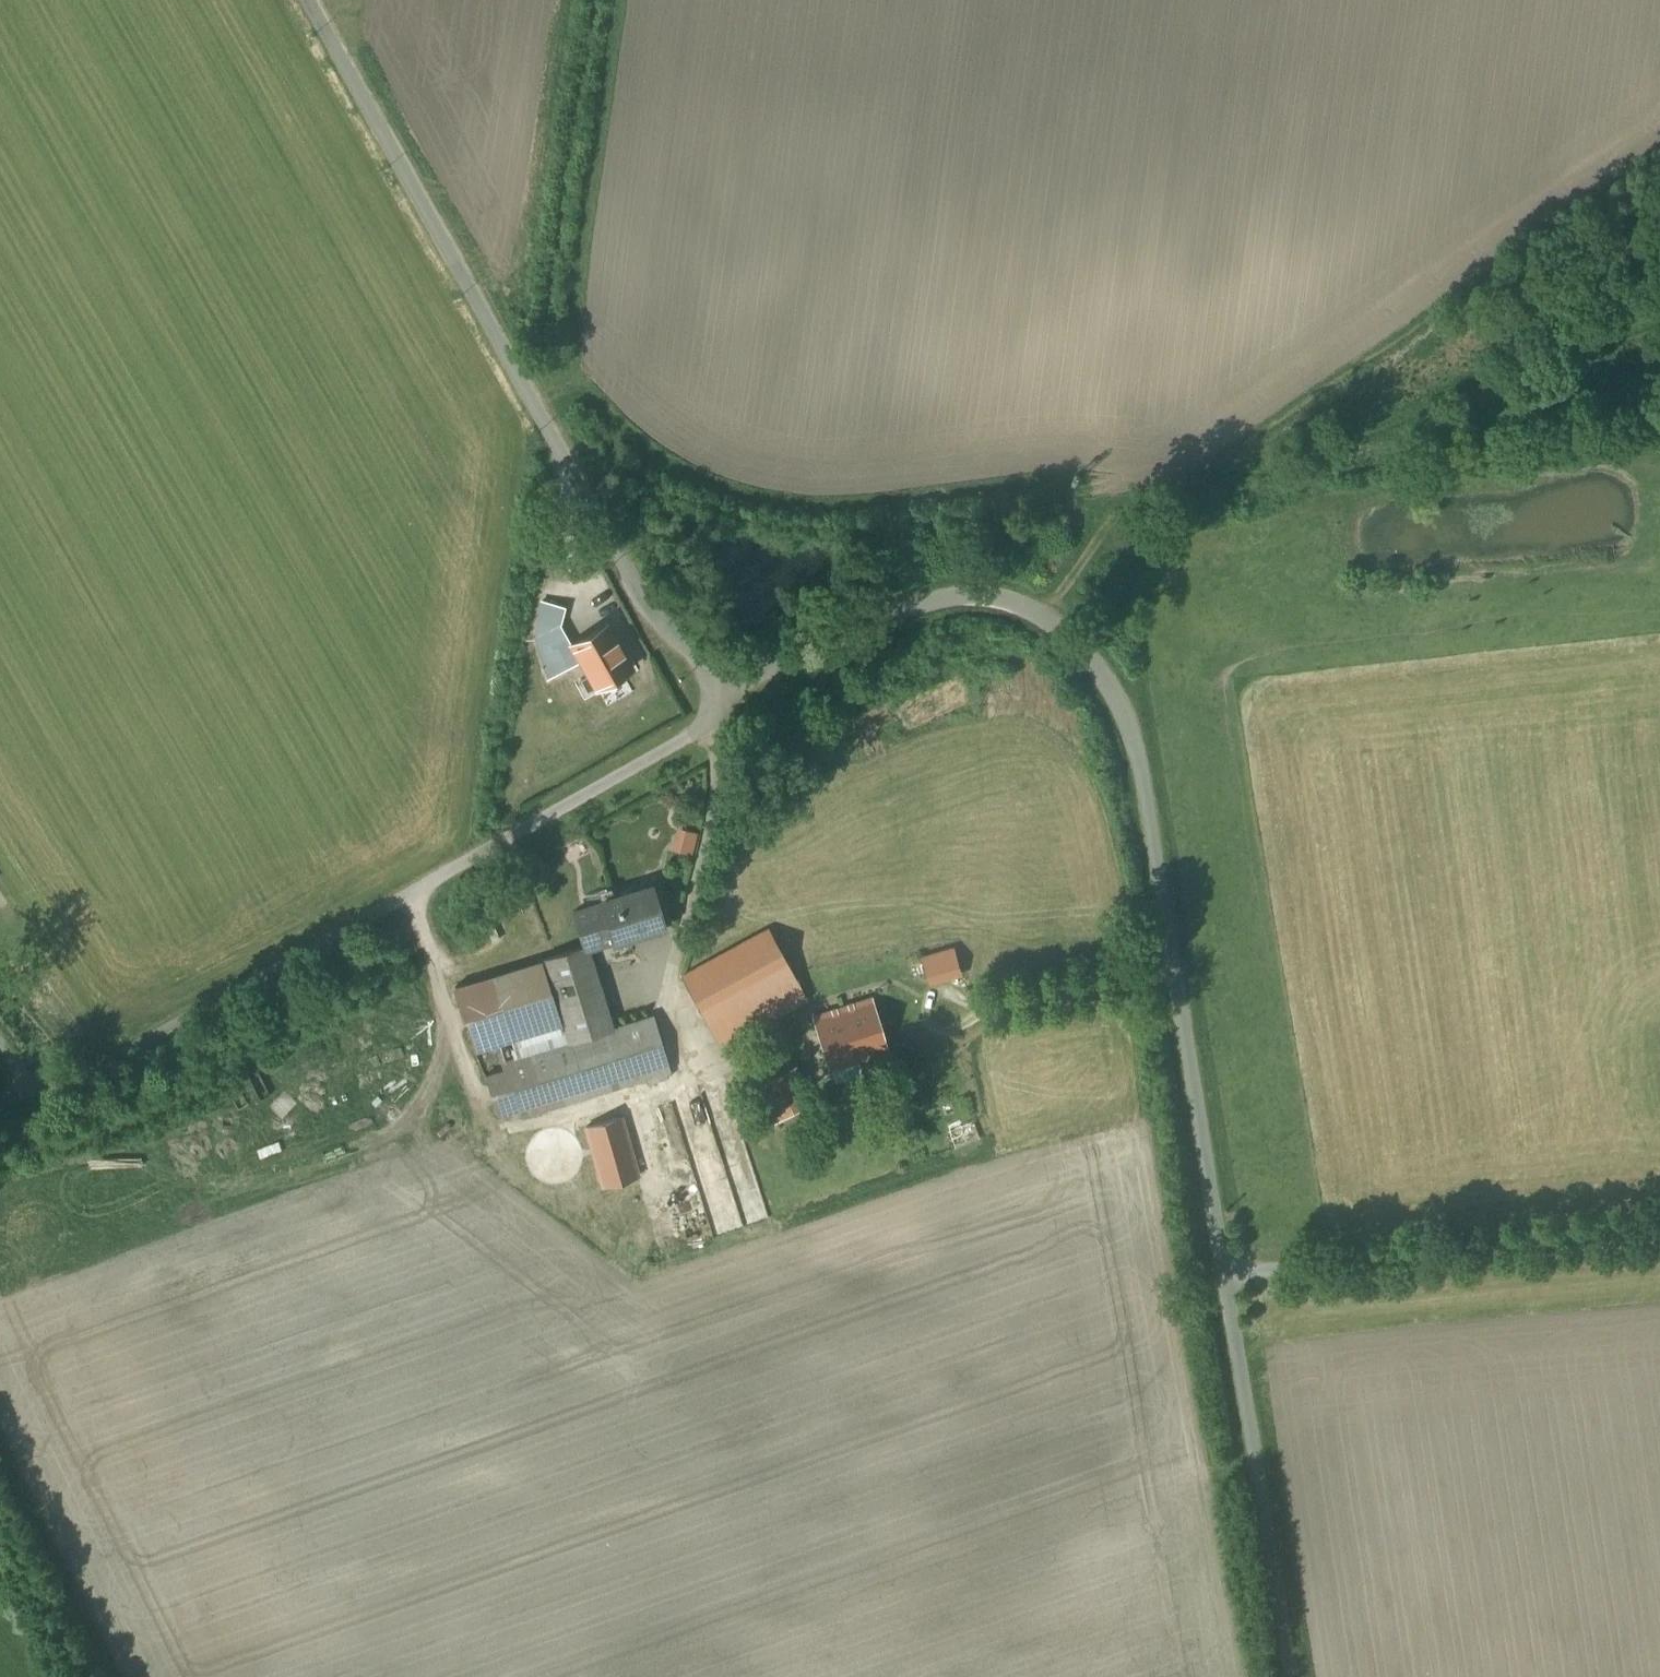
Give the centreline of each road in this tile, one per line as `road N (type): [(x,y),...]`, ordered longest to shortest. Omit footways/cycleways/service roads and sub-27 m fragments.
road 1 (unclassified): [(1283,1676),(1124,727),(1101,672),(1018,602),(963,594),(902,603),(790,666),(741,670),(691,650),(648,596),(476,316),(301,0)]

